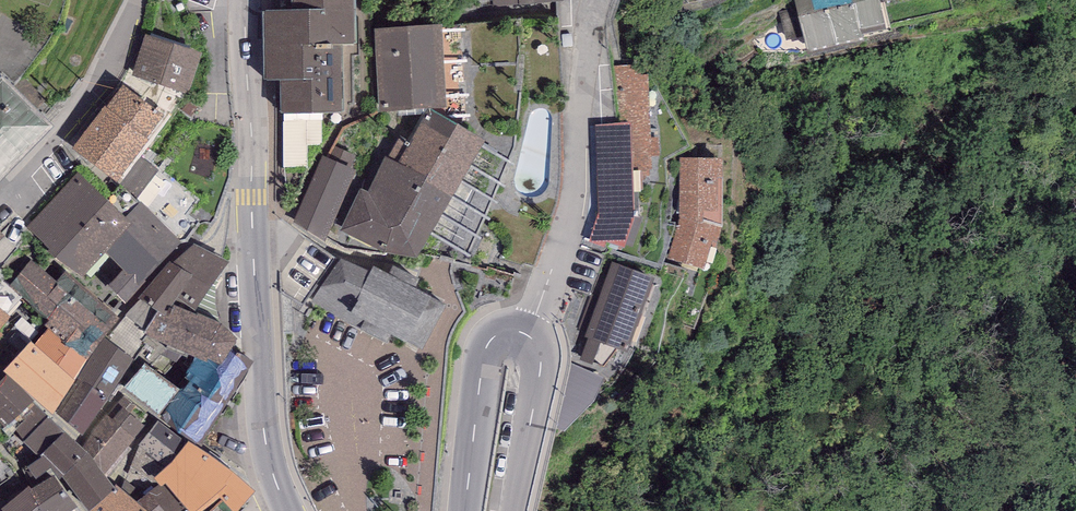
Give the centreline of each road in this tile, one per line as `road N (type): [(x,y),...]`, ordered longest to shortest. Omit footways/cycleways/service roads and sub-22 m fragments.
road 1 (residential): [(290,510),(267,448),(253,295),(245,0)]
road 2 (residential): [(593,0),(573,198),(529,338)]
road 3 (residential): [(137,0),(89,94),(0,193)]
road 4 (residential): [(529,338),(503,333),(491,342),(465,510)]
road 5 (residential): [(513,510),(542,368),(529,338)]

